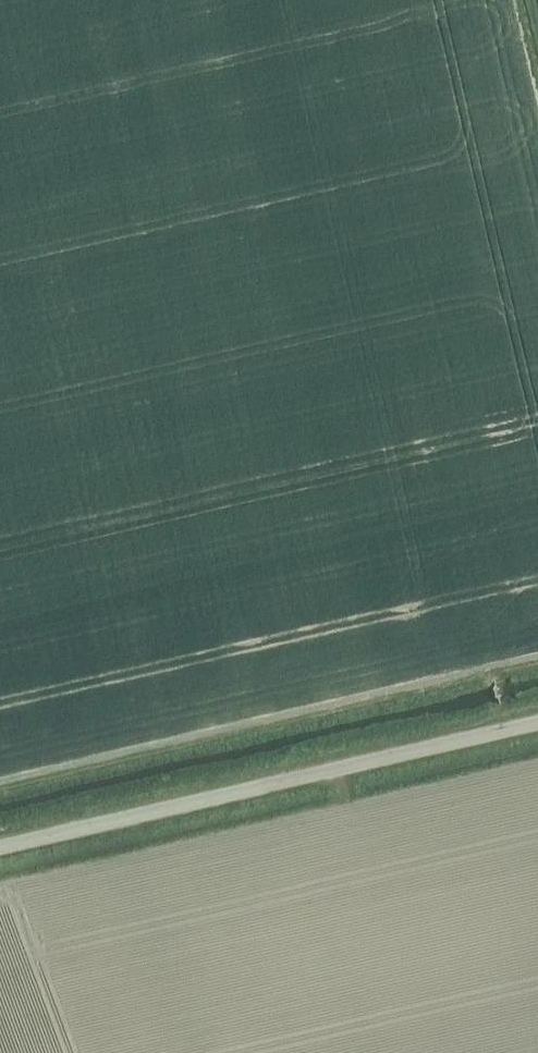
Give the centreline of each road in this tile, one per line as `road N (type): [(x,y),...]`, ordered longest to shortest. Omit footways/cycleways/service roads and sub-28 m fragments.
road 1 (unclassified): [(0,844),(537,721)]

